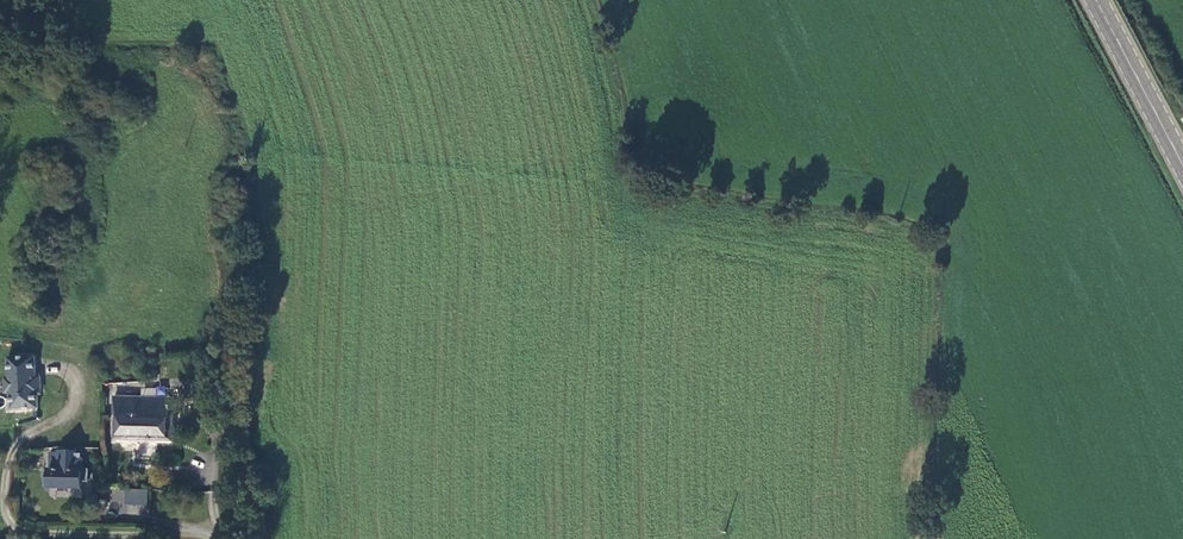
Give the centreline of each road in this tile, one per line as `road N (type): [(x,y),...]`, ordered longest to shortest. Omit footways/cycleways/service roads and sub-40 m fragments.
road 1 (secondary): [(1098,0),(1182,160)]

